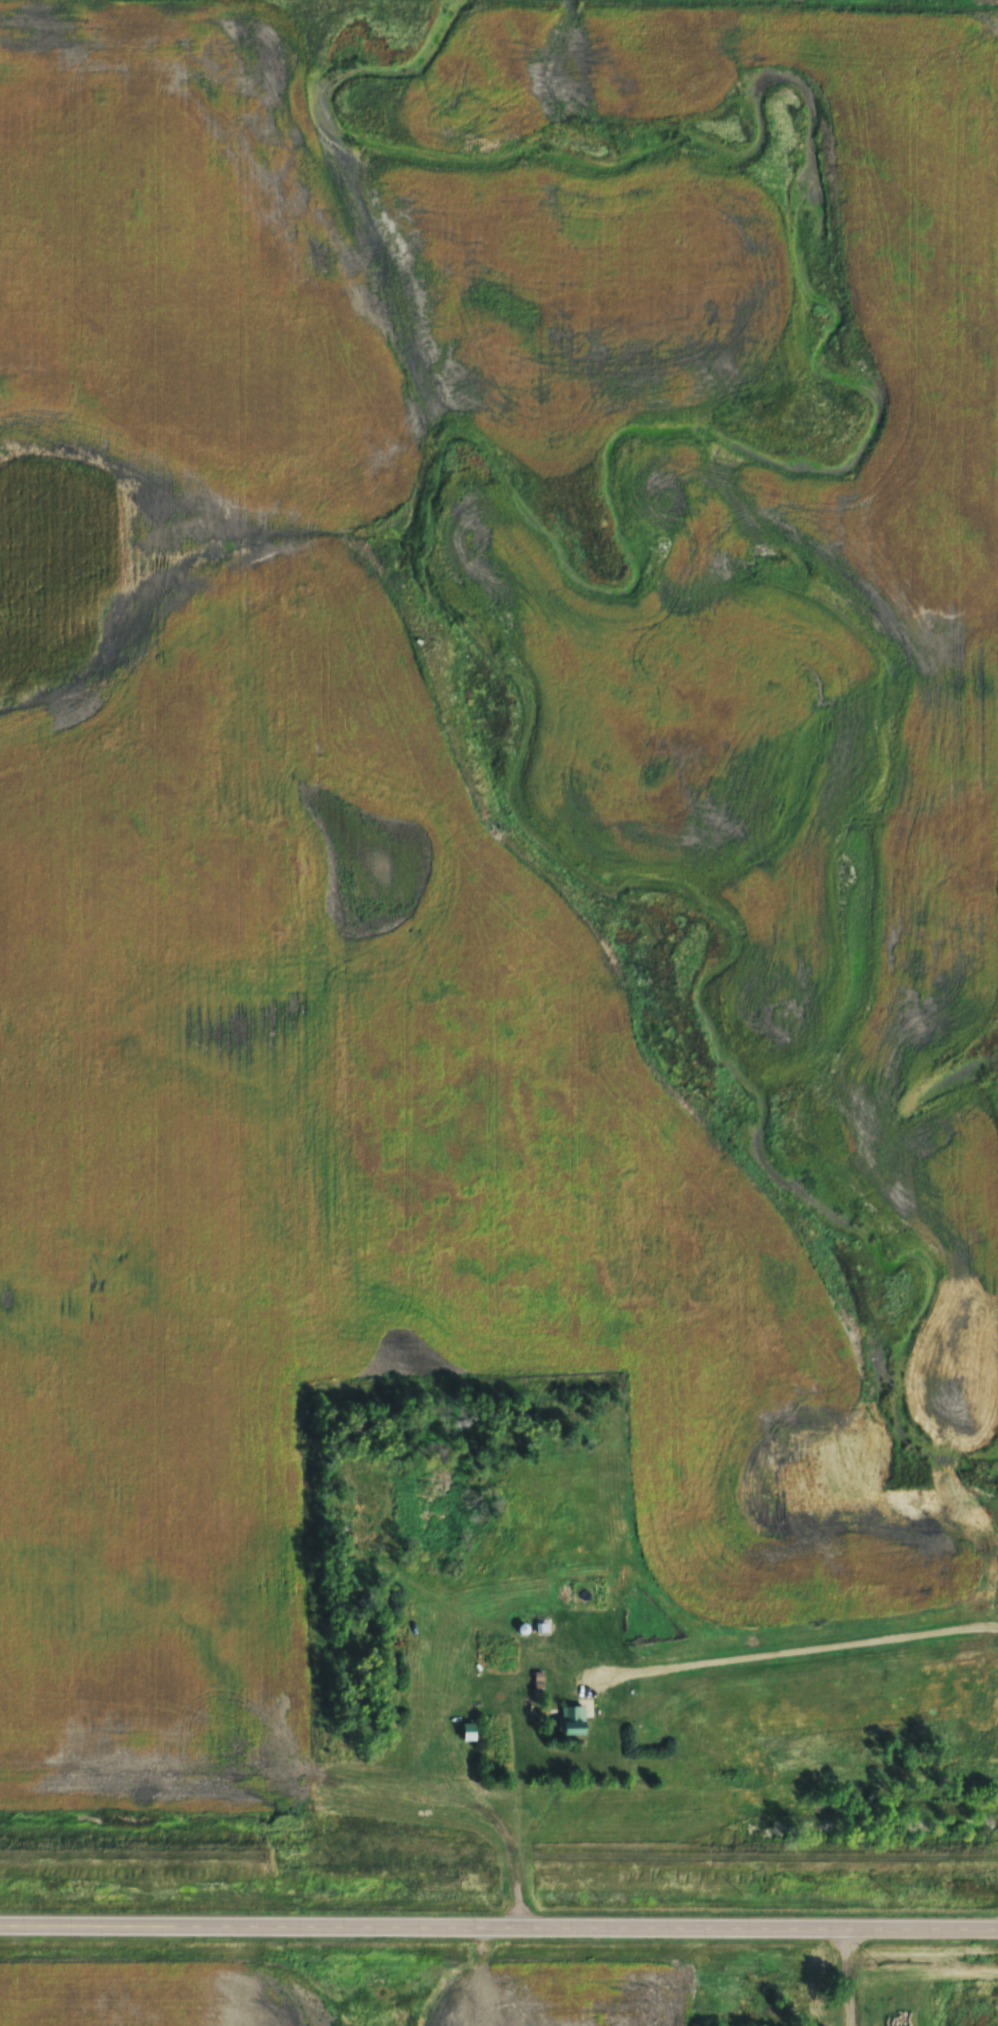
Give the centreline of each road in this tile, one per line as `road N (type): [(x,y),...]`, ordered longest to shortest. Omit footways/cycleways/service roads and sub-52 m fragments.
road 1 (primary): [(997,1928),(0,1926)]

